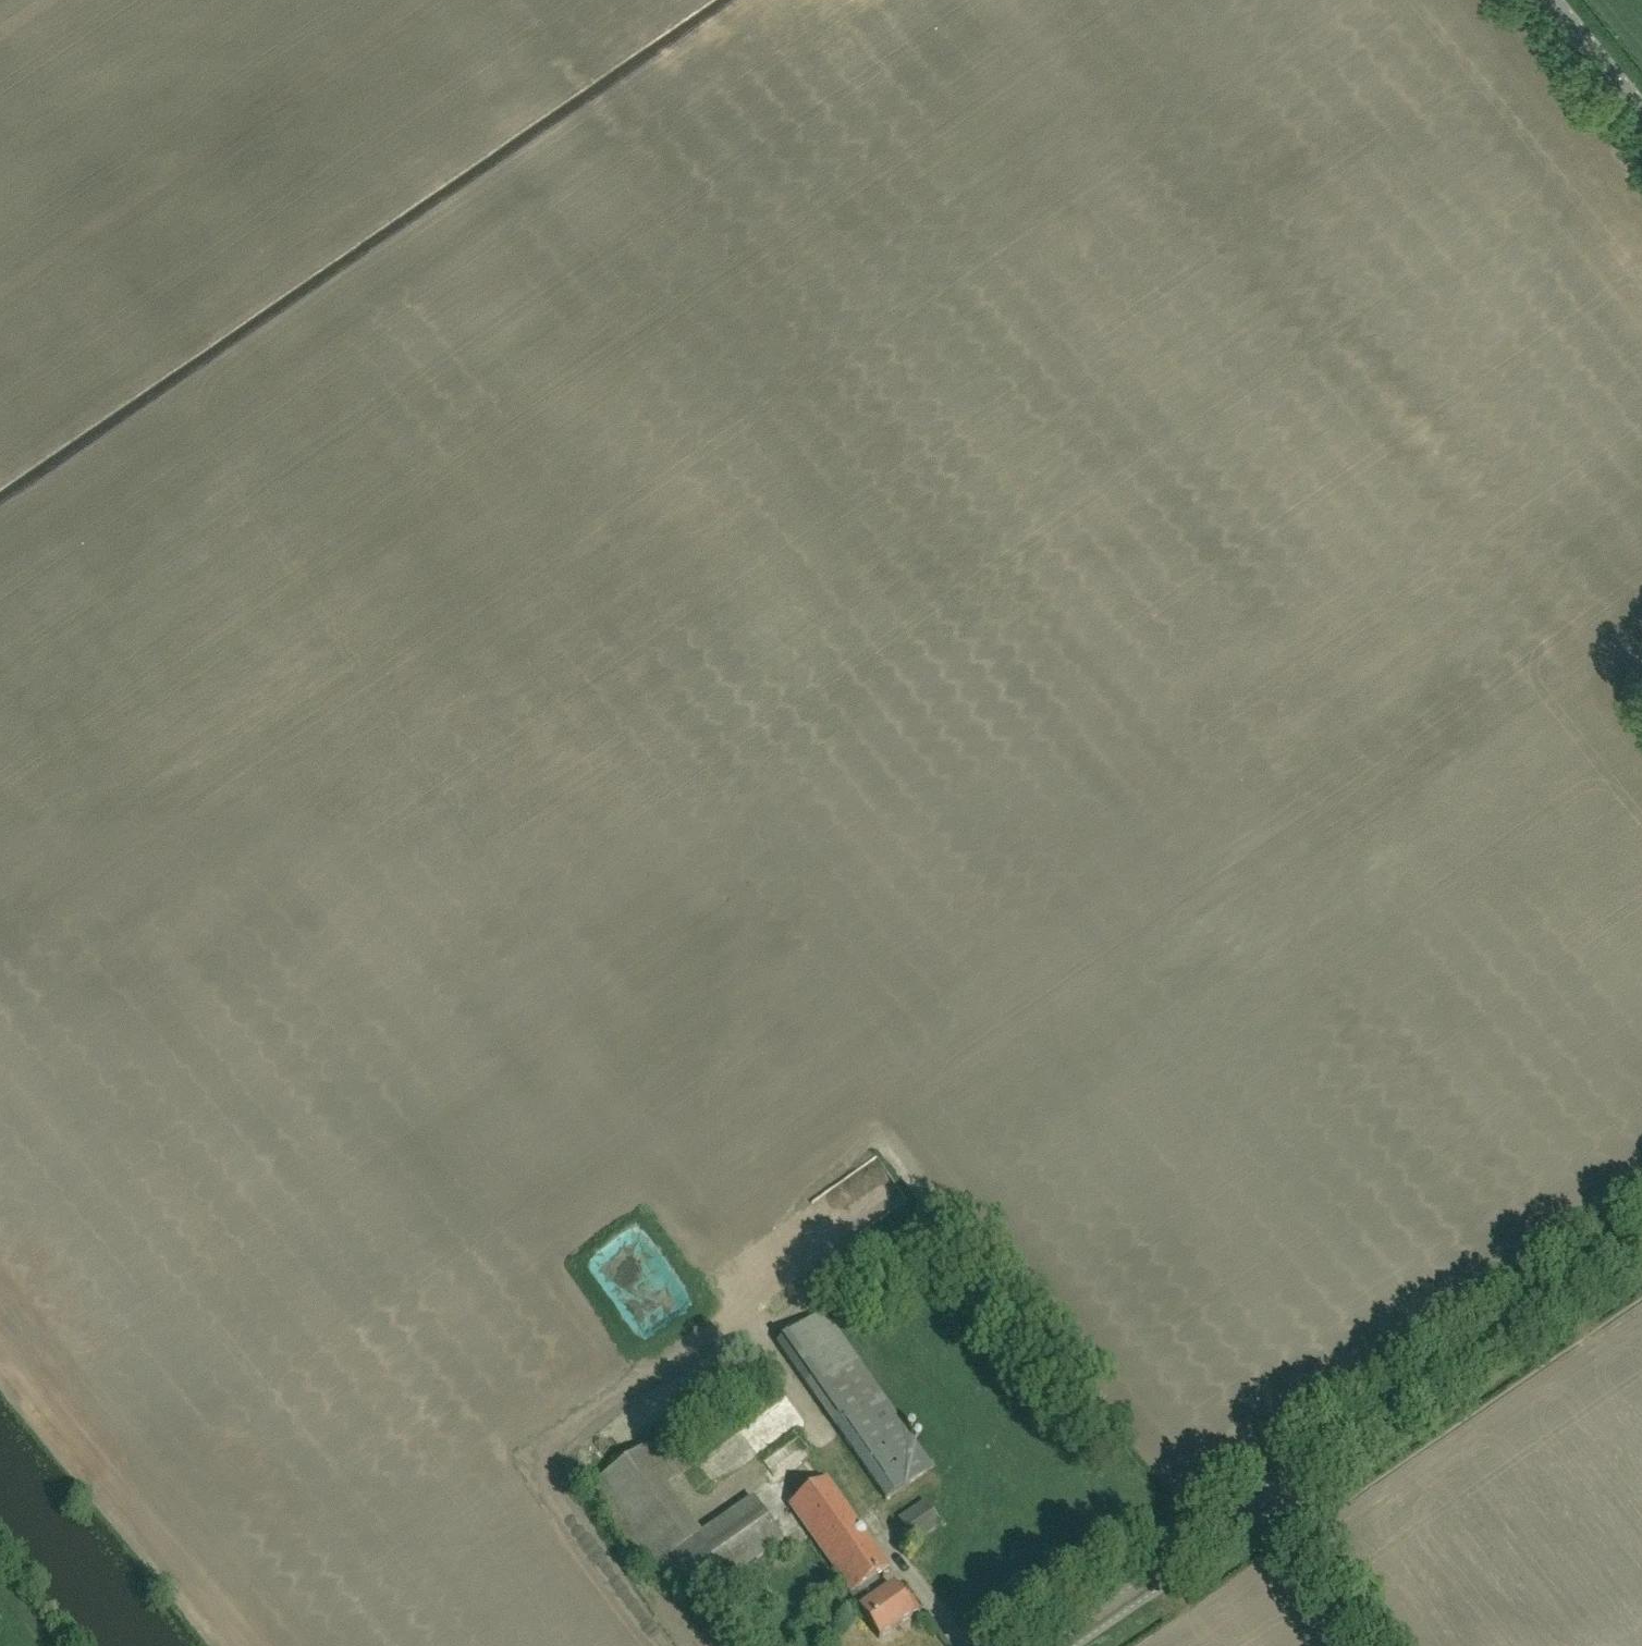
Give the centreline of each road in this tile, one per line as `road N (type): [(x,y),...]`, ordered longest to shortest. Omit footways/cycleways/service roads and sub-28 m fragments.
road 1 (tertiary): [(1059,1645),(1641,1246)]
road 2 (unclassified): [(1641,117),(1547,0)]

